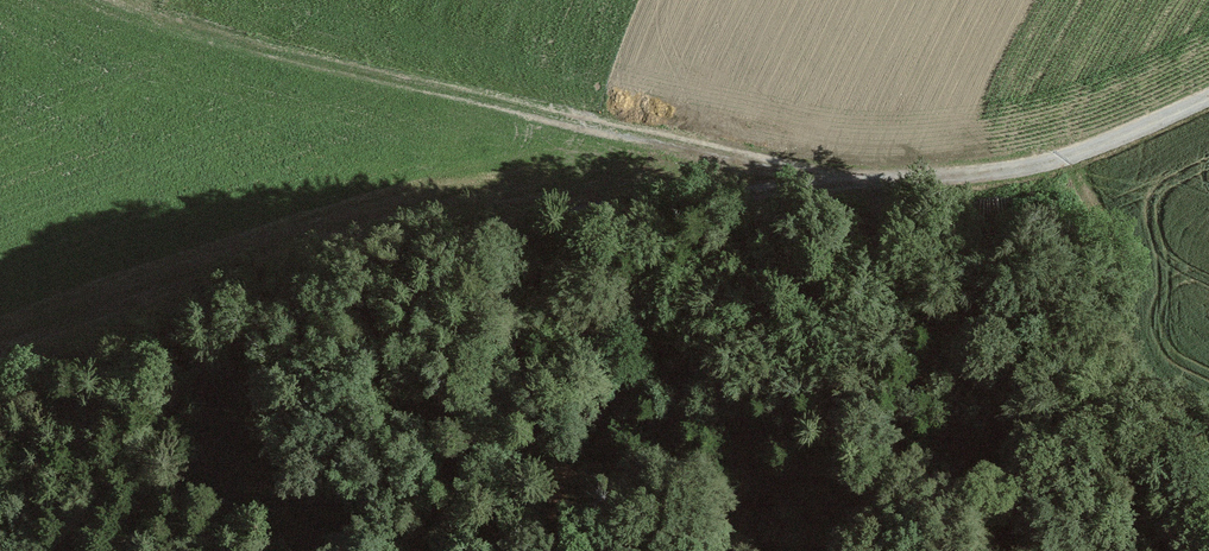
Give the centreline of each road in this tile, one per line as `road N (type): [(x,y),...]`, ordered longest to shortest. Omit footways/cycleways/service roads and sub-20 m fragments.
road 1 (track): [(1208,102),(1096,152),(1002,176),(827,181),(573,212),(415,243),(290,276),(0,376)]
road 2 (track): [(827,181),(356,66)]

